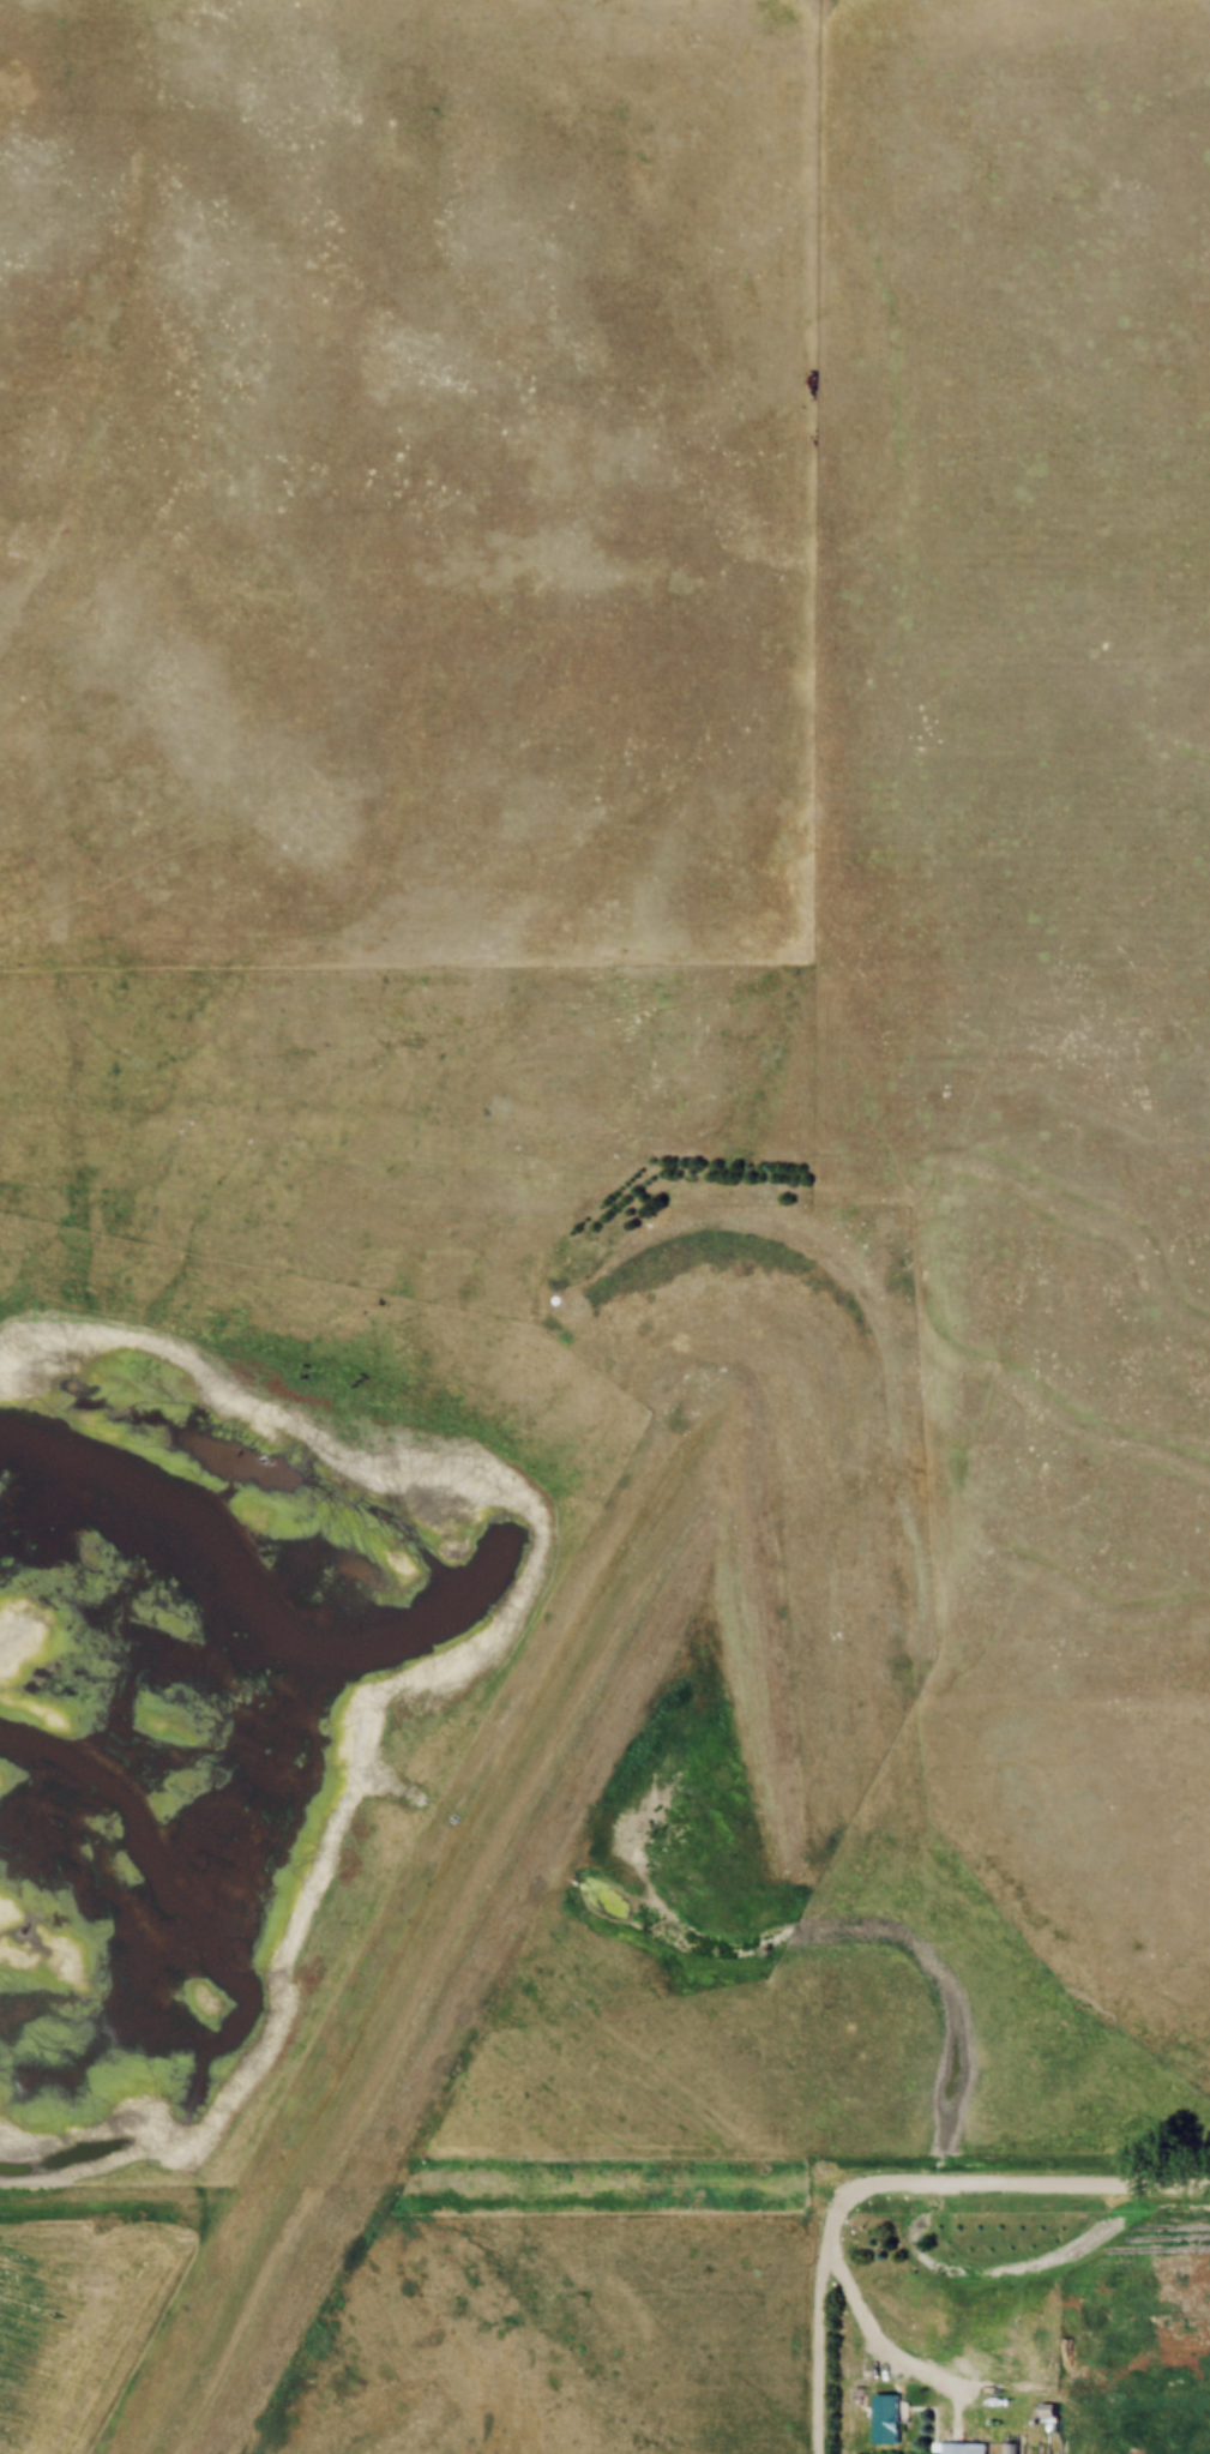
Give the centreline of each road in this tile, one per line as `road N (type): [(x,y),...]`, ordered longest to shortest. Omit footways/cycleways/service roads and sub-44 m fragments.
road 1 (residential): [(1209,2188),(871,2188),(826,2211),(825,2250)]

